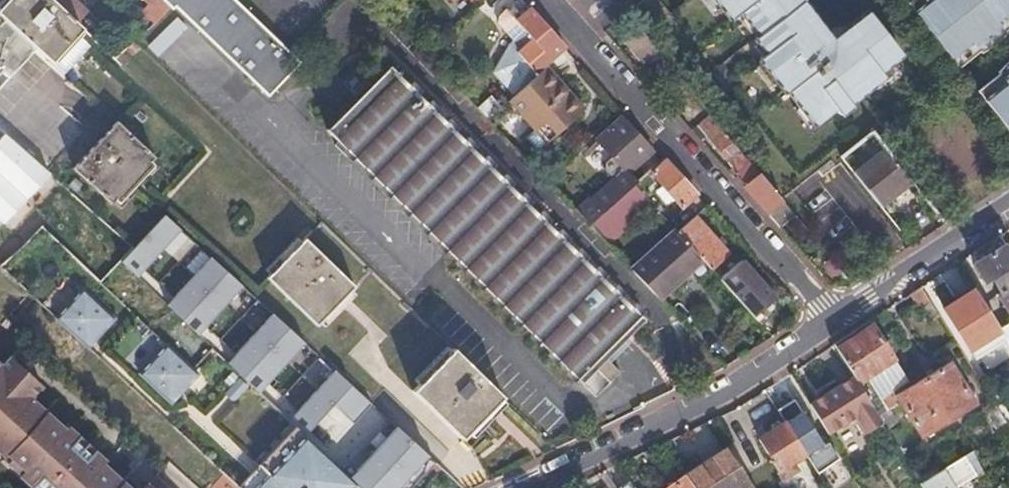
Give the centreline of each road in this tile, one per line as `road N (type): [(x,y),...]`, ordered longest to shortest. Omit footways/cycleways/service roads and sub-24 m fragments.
road 1 (residential): [(837,322),(550,0)]
road 2 (residential): [(837,322),(729,396),(522,487)]
road 3 (residential): [(1008,209),(837,322)]

